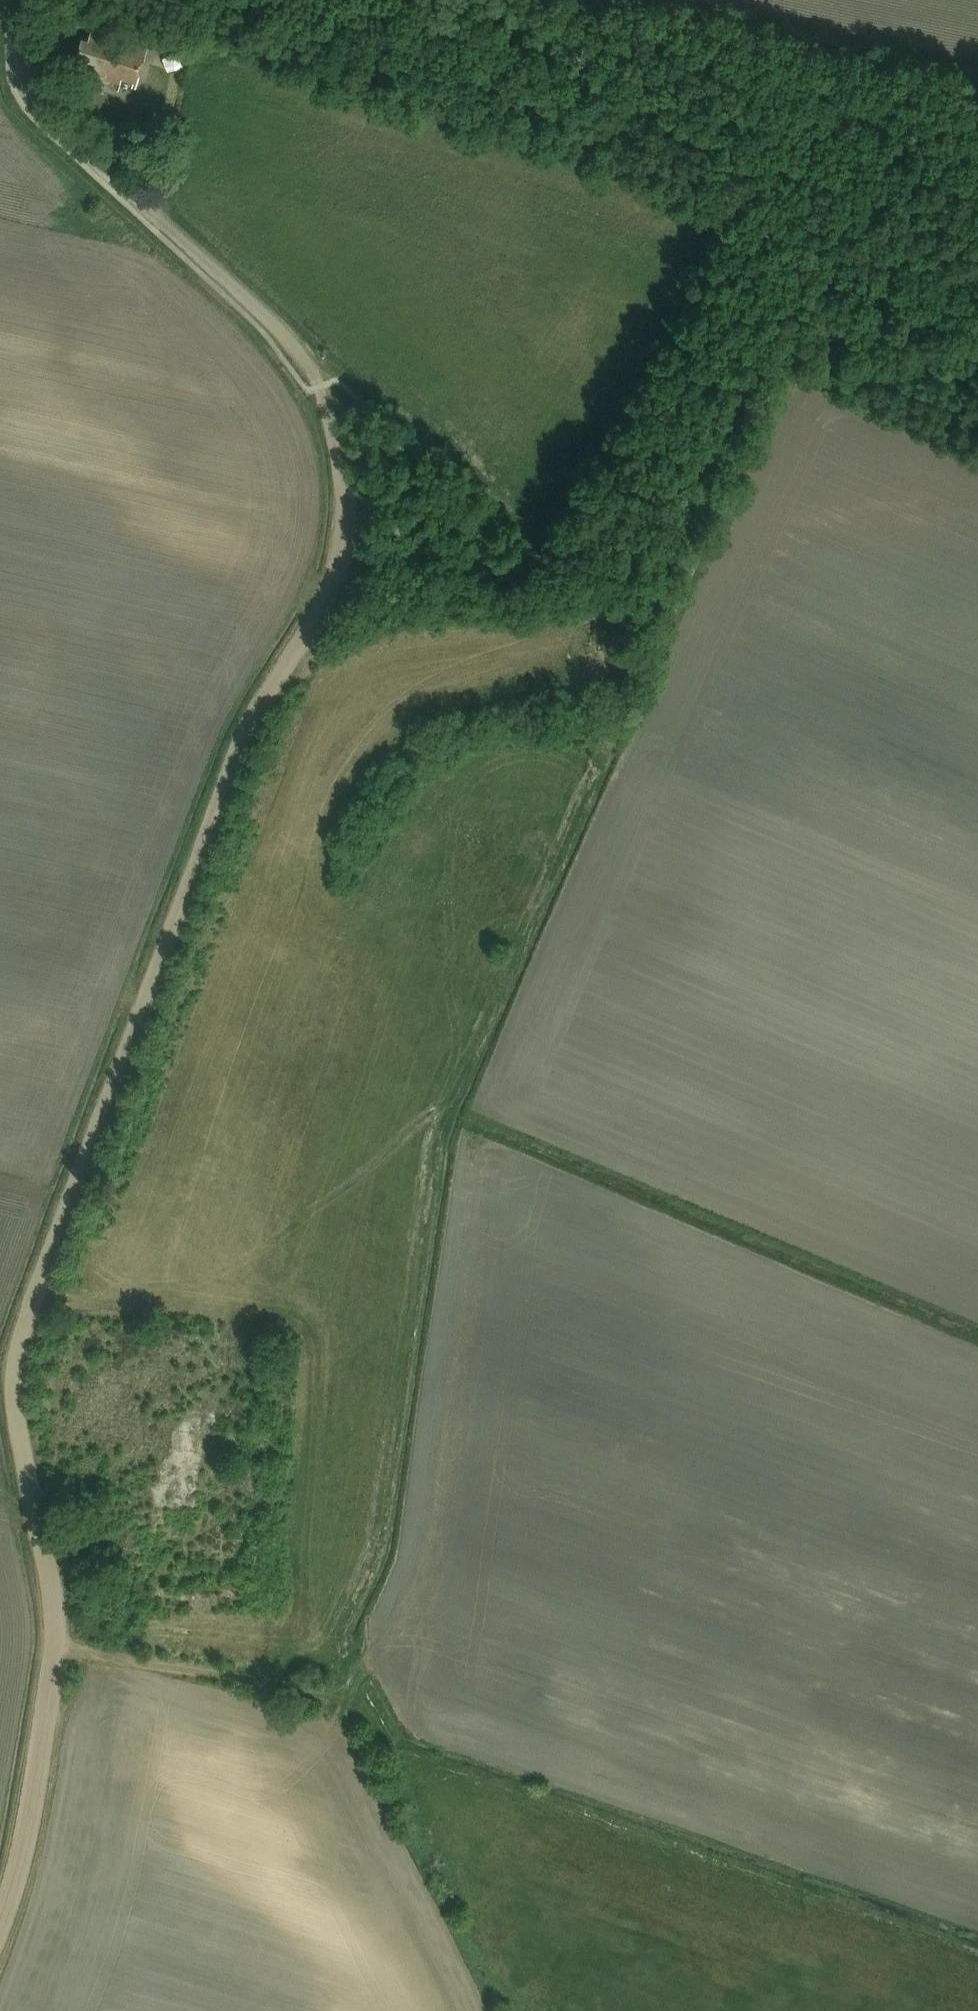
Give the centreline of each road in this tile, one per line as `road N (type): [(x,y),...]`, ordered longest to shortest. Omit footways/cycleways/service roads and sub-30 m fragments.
road 1 (track): [(346,508),(322,603),(229,770),(19,1341),(14,1406),(53,1627),(19,1881),(0,1925)]
road 2 (track): [(318,389),(257,311),(27,100),(17,76),(14,0)]
road 3 (track): [(318,389),(341,455),(346,508)]

